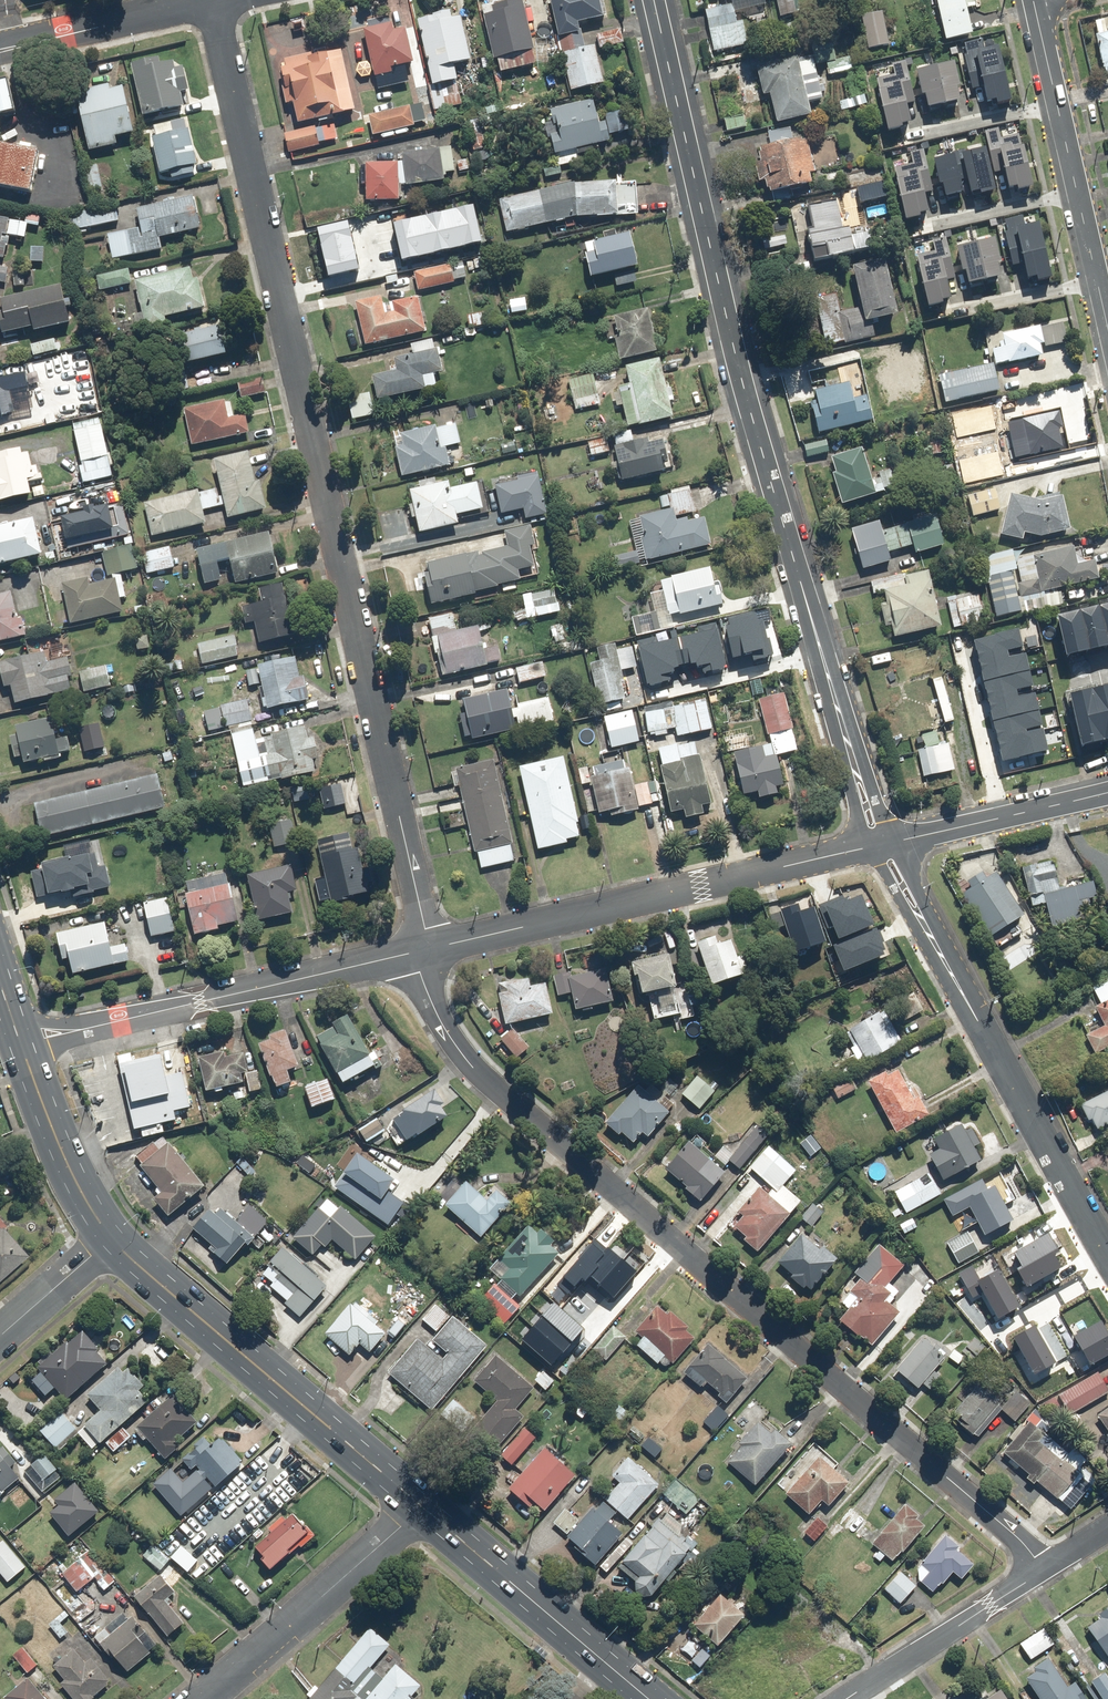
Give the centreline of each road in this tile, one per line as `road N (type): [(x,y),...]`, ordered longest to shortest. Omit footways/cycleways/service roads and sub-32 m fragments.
road 1 (residential): [(215,2),(426,947)]
road 2 (residential): [(426,947),(441,1026),(475,1069),(1048,1569)]
road 3 (residential): [(848,740),(748,406),(655,0)]
road 4 (tertiary): [(870,847),(426,947)]
road 5 (primary): [(111,1238),(422,1505)]
road 6 (residential): [(1107,1256),(928,929)]
road 7 (tertiary): [(426,947),(87,1029)]
road 8 (tertiary): [(1107,329),(1033,2)]
road 9 (primary): [(422,1505),(650,1698)]
road 10 (residential): [(422,1505),(199,1698)]
road 11 (residential): [(846,1698),(1048,1569)]
road 12 (tertiary): [(1107,794),(892,841)]
road 13 (primary): [(25,1050),(76,1182),(111,1238)]
road 14 (residential): [(215,2),(29,45)]
road 15 (residential): [(0,1331),(111,1238)]

